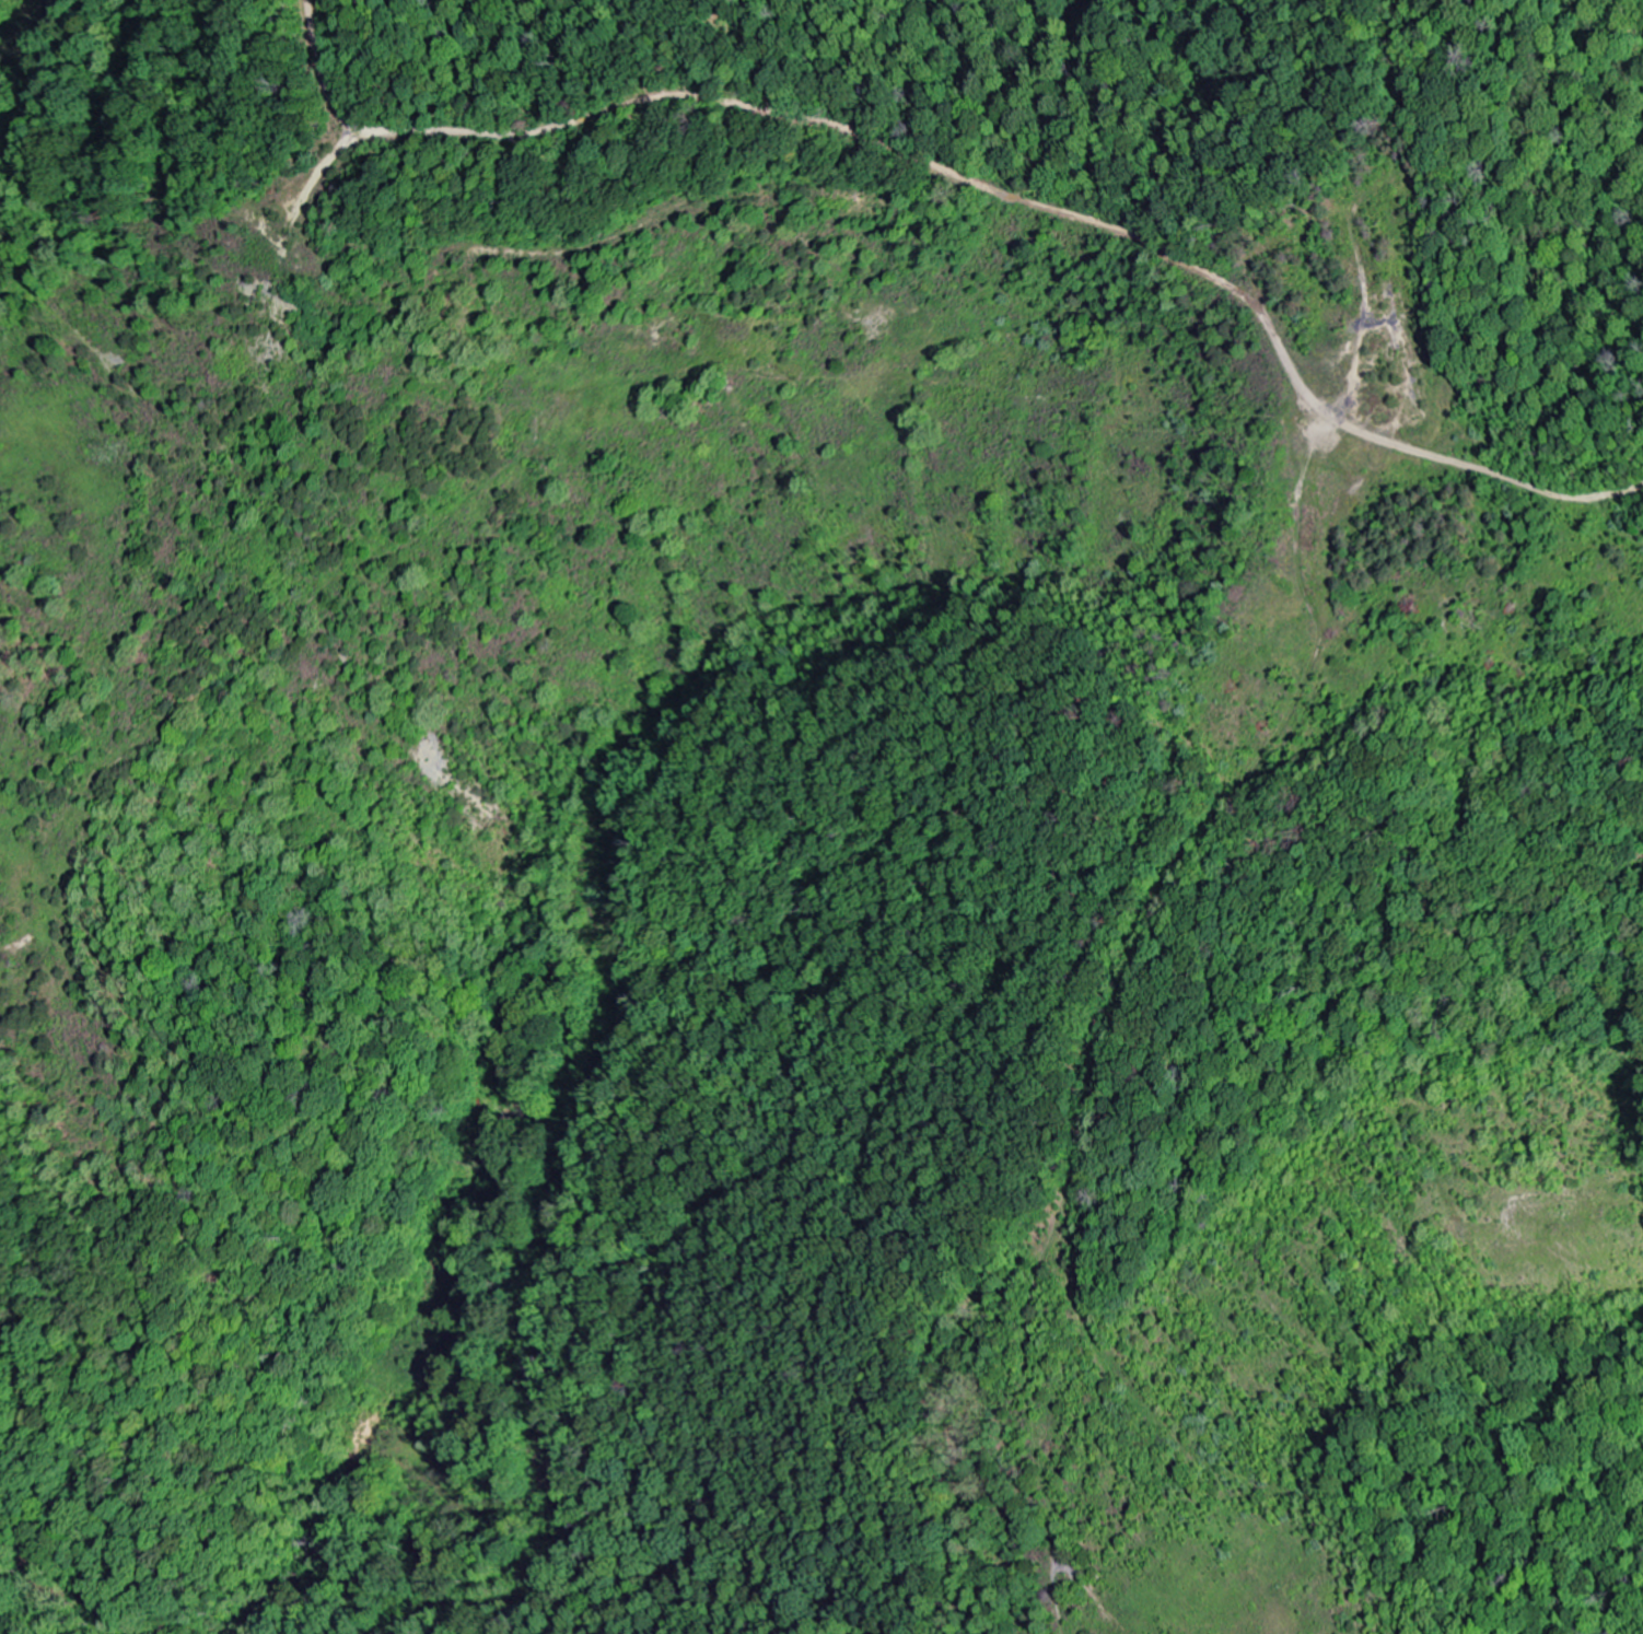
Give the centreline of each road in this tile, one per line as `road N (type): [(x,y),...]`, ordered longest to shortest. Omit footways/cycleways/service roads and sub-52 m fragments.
road 1 (residential): [(303,0),(333,107),(350,132),(517,136),(680,98),(852,127),(1097,229),(1216,289),(1249,314),(1300,392),(1359,433),(1490,479),(1642,548)]

